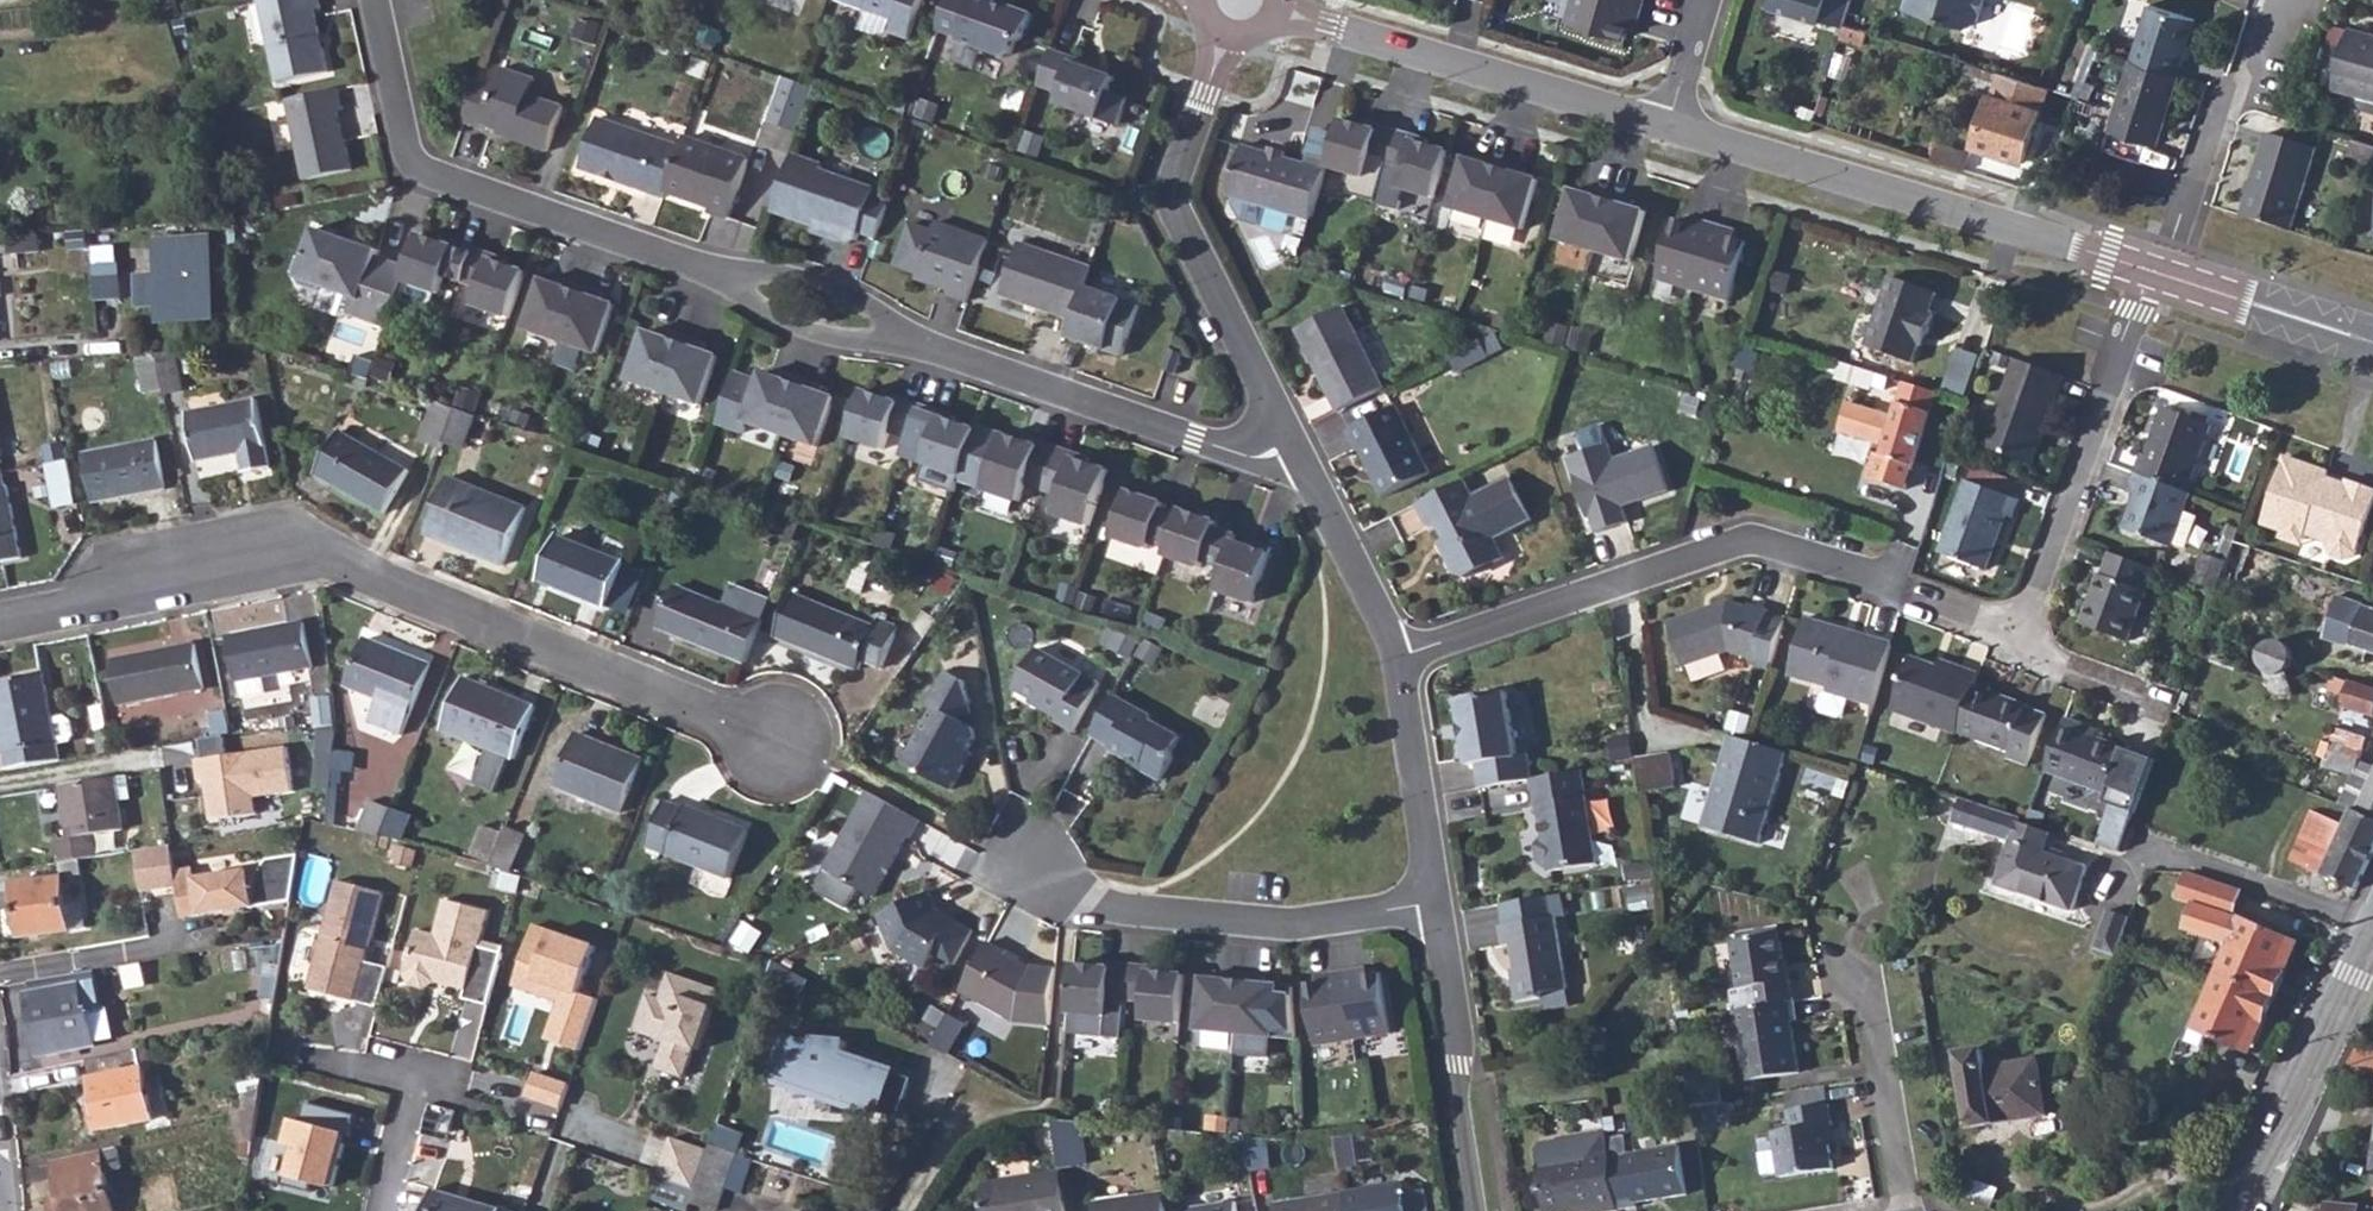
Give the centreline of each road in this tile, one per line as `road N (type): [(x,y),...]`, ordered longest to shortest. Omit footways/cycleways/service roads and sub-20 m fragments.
road 1 (residential): [(0,623),(316,559),(784,748)]
road 2 (residential): [(1395,661),(1744,541),(2026,634)]
road 3 (residential): [(733,279),(416,169),(404,151),(370,0)]
road 4 (tertiary): [(1673,126),(2154,276)]
road 5 (residential): [(1290,445),(1172,209),(1225,36)]
road 6 (residential): [(1432,906),(1288,927),(1108,909),(1020,865)]
road 7 (tertiary): [(1276,14),(1673,126)]
road 8 (residential): [(1290,445),(1267,451),(1193,441),(905,344)]
road 9 (residential): [(2026,634),(2133,314),(2154,276)]
road 10 (residential): [(1475,1210),(1456,1089),(1458,1033),(1432,906)]
road 11 (secondary): [(2372,940),(2238,1210)]
road 12 (residential): [(2167,251),(2225,105),(2256,91),(2270,69),(2292,0)]
road 13 (residential): [(1432,906),(1395,661)]
road 14 (residential): [(1395,661),(1372,599),(1290,445)]
road 15 (residential): [(1902,1210),(1873,1011),(1856,979)]
road 16 (tertiary): [(2154,276),(2372,347)]
road 17 (residential): [(905,344),(871,312),(787,280),(733,279)]
road 18 (residential): [(733,279),(774,317),(839,337),(905,344)]
road 19 (residential): [(2026,634),(2068,670),(2156,701)]
road 20 (residential): [(1673,126),(1710,0)]

